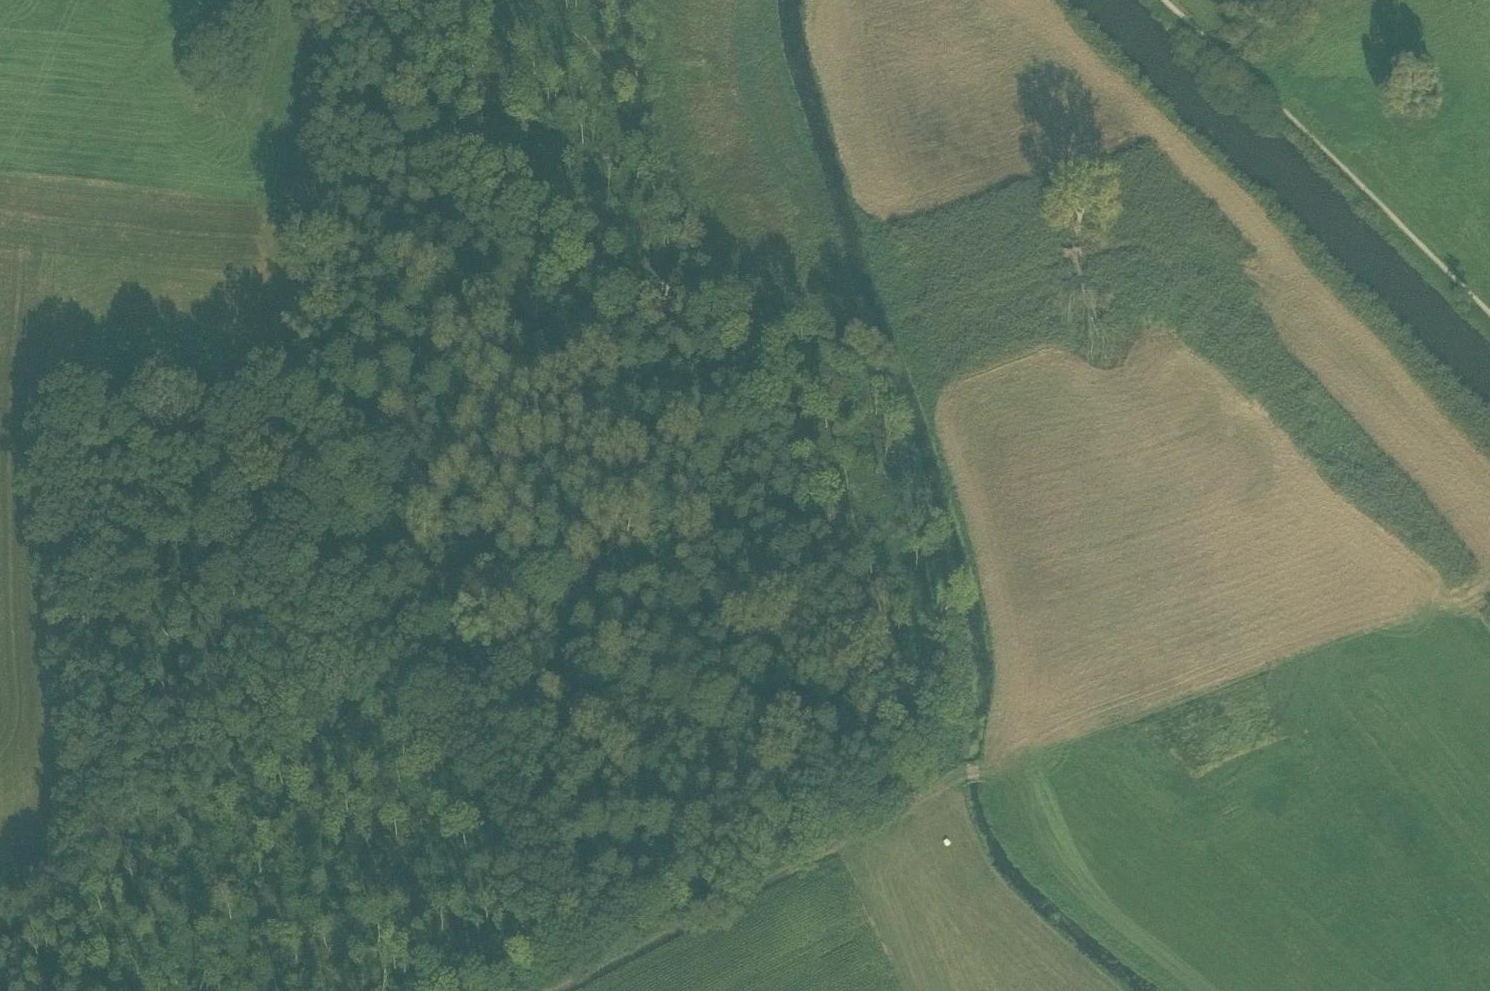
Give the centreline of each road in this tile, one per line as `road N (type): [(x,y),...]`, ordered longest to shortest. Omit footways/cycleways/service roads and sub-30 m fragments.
road 1 (track): [(1479,591),(1458,605),(1001,760),(554,990)]

